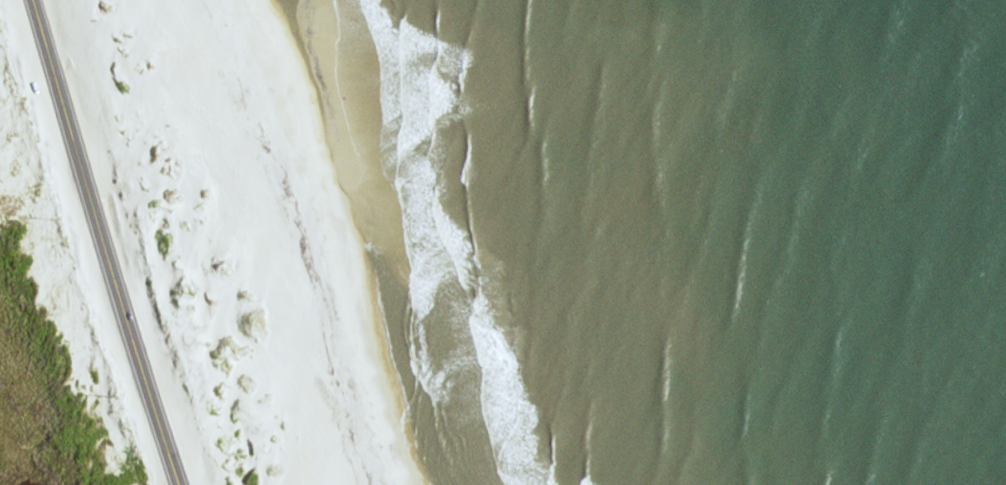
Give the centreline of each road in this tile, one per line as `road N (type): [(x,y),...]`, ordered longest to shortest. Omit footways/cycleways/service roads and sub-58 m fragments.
road 1 (primary): [(34,0),(181,484)]

